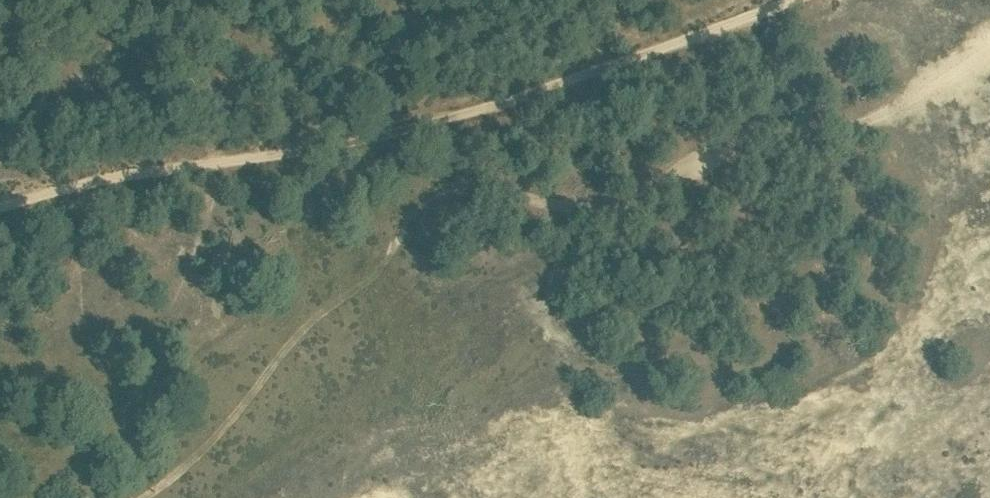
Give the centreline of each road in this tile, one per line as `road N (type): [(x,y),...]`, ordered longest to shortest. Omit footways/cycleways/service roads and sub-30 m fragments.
road 1 (track): [(787,0),(440,121),(0,207)]

